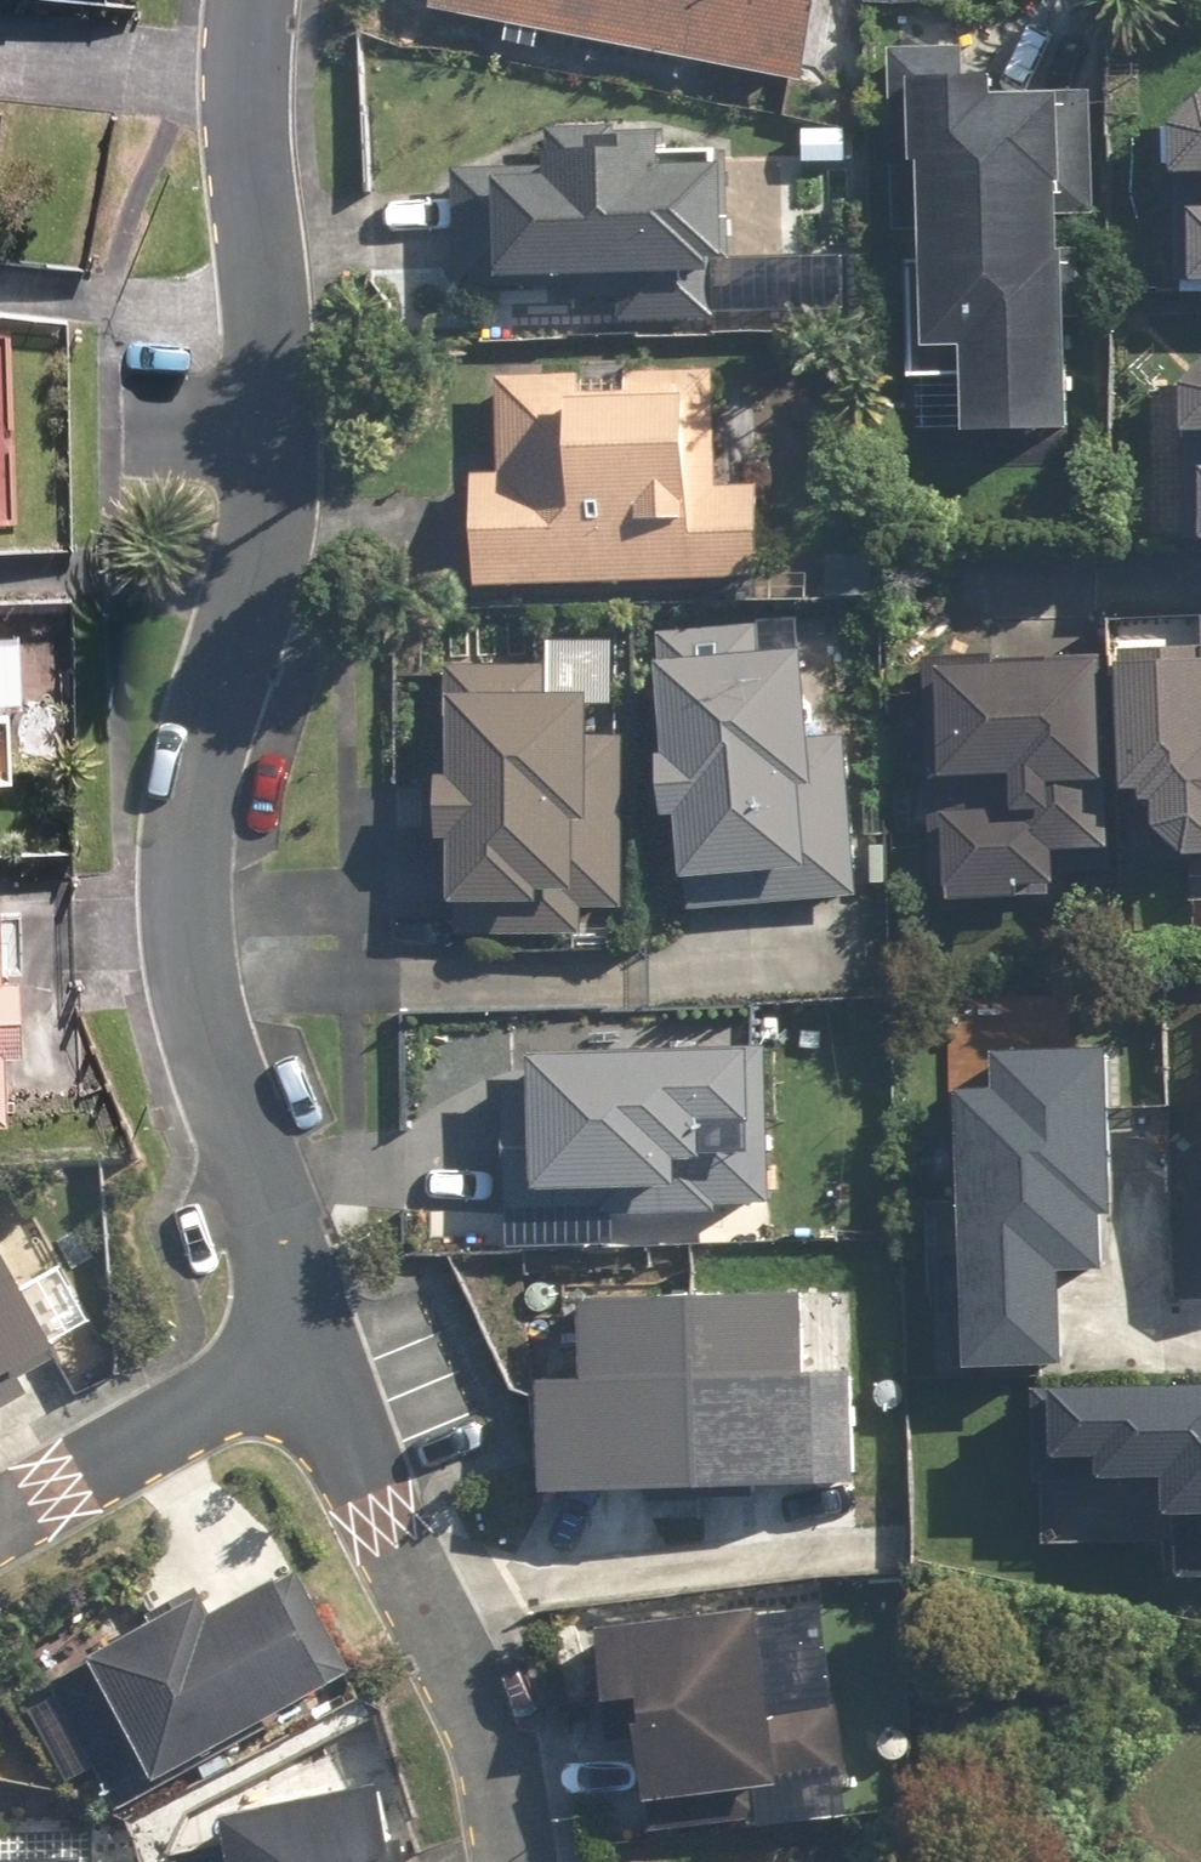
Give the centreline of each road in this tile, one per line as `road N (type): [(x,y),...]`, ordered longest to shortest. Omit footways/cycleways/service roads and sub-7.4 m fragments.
road 1 (residential): [(253,0),(248,104),(271,419),(267,500),(183,828),(182,904),(189,979),(211,1059),(259,1212),(314,1336)]
road 2 (residential): [(314,1336),(485,1730),(516,1861)]
road 3 (residential): [(53,1485),(314,1336)]

